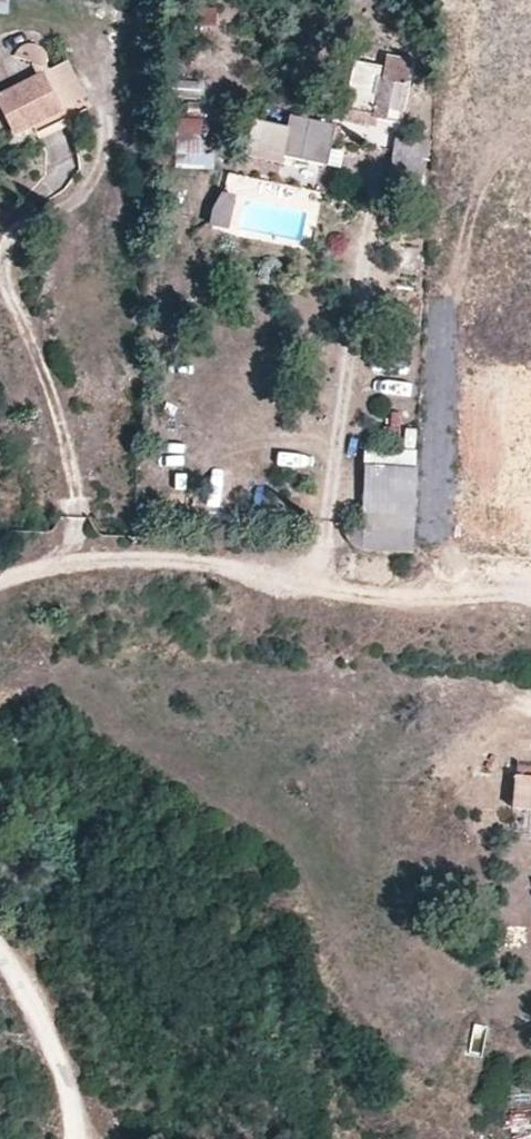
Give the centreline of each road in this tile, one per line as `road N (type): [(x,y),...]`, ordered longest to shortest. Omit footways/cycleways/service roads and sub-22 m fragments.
road 1 (unclassified): [(0,573),(112,555),(233,563),(353,588),(530,586)]
road 2 (unclassified): [(77,1138),(60,1066),(0,947)]

